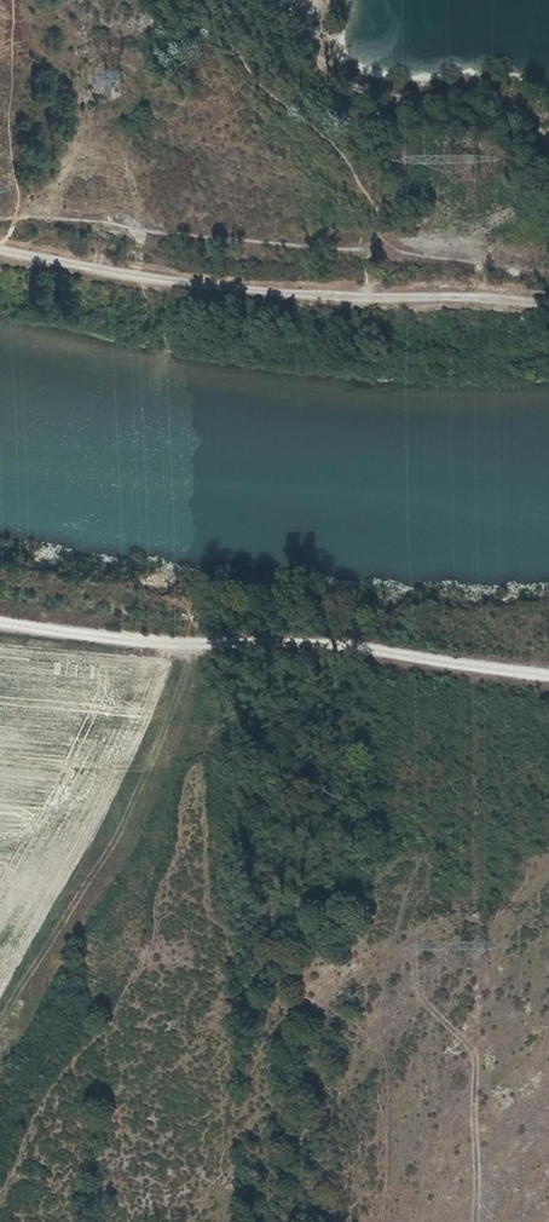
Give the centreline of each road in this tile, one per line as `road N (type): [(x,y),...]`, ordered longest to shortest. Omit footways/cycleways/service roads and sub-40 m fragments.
road 1 (track): [(0,250),(223,290),(548,303)]
road 2 (track): [(548,676),(334,646),(0,614)]
road 3 (track): [(304,0),(306,25),(326,68),(362,90),(403,100),(488,96),(535,124),(548,143)]

